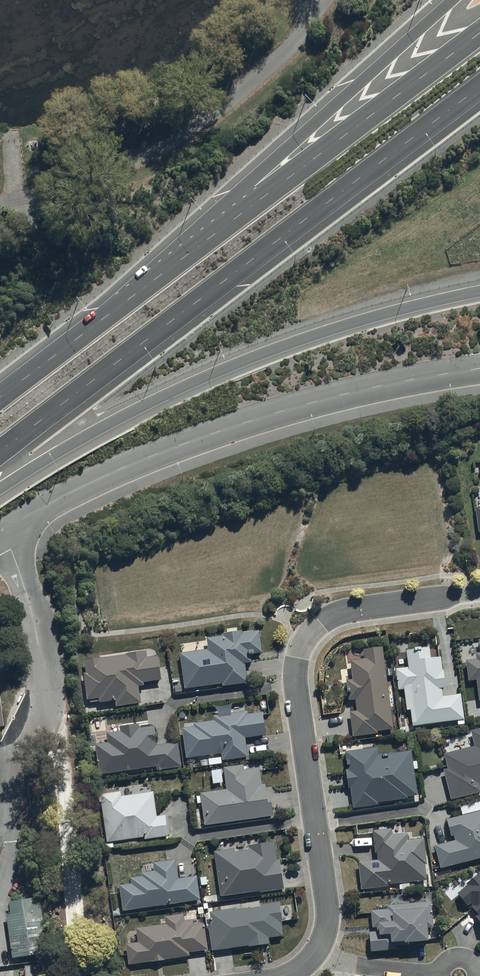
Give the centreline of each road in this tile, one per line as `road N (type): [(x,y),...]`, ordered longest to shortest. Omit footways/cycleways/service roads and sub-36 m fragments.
road 1 (motorway): [(479,87),(0,452)]
road 2 (trunk): [(479,291),(356,322),(217,372),(0,489)]
road 3 (residential): [(479,593),(337,613),(299,647),(296,685),(327,906),(315,957)]
road 4 (residential): [(479,369),(248,421),(108,474),(2,531)]
road 5 (motorway): [(120,305),(479,32)]
road 6 (trunk): [(120,305),(449,0)]
road 7 (trunk): [(0,396),(120,305)]
road 8 (residential): [(315,957),(440,974)]

